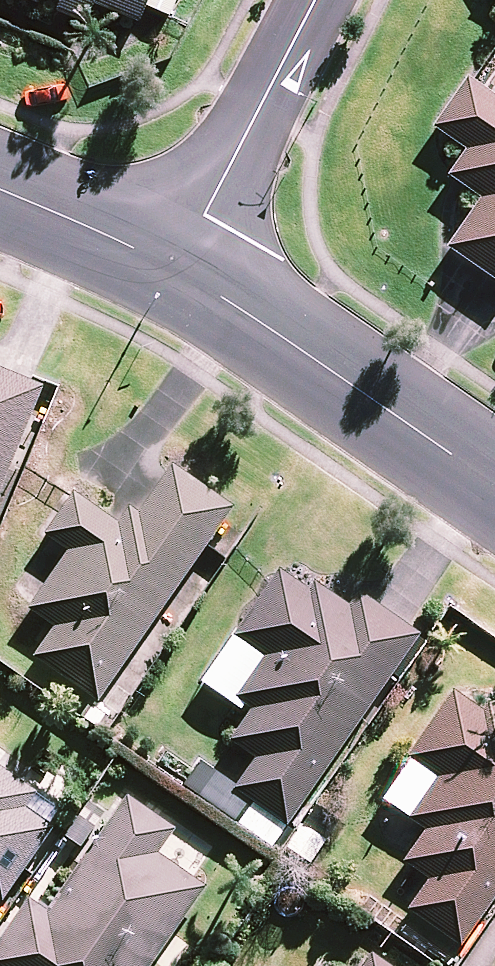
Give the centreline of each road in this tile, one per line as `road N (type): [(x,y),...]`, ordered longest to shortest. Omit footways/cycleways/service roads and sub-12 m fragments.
road 1 (tertiary): [(176,270),(494,486)]
road 2 (residential): [(176,270),(316,0)]
road 3 (tertiary): [(0,191),(176,270)]

